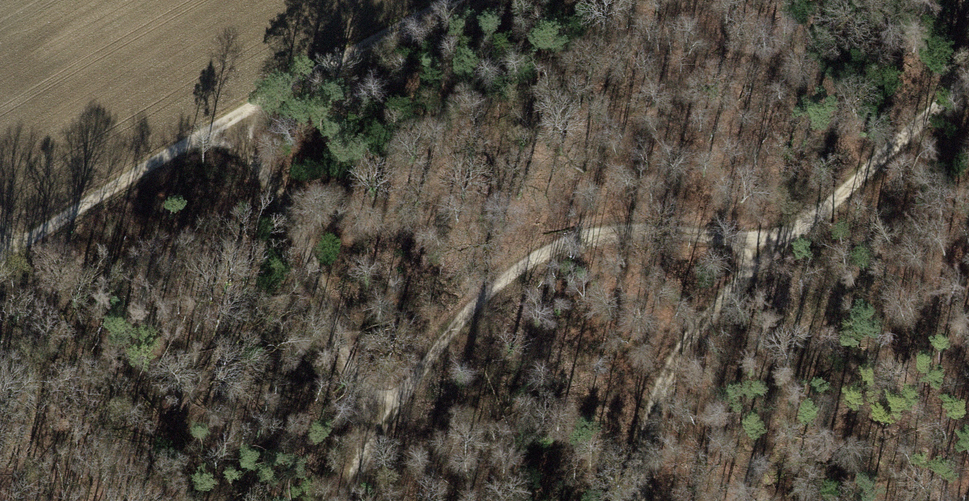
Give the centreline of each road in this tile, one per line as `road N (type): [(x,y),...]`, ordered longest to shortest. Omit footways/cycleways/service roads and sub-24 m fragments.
road 1 (track): [(637,500),(638,440),(671,359),(703,319),(767,247),(866,175),(968,85)]
road 2 (track): [(462,0),(13,247),(0,224)]
road 3 (track): [(377,426),(474,304),(531,257),(582,236),(643,226),(767,247)]
road 4 (track): [(344,500),(377,426),(308,248),(223,127)]

